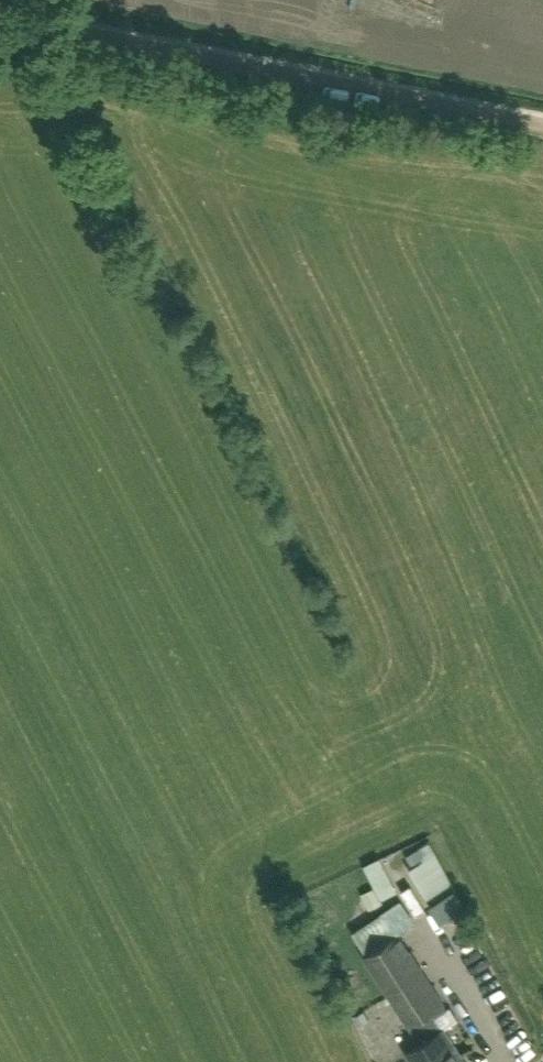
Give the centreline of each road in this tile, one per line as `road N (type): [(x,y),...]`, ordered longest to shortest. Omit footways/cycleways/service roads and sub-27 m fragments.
road 1 (track): [(542,125),(0,17)]

